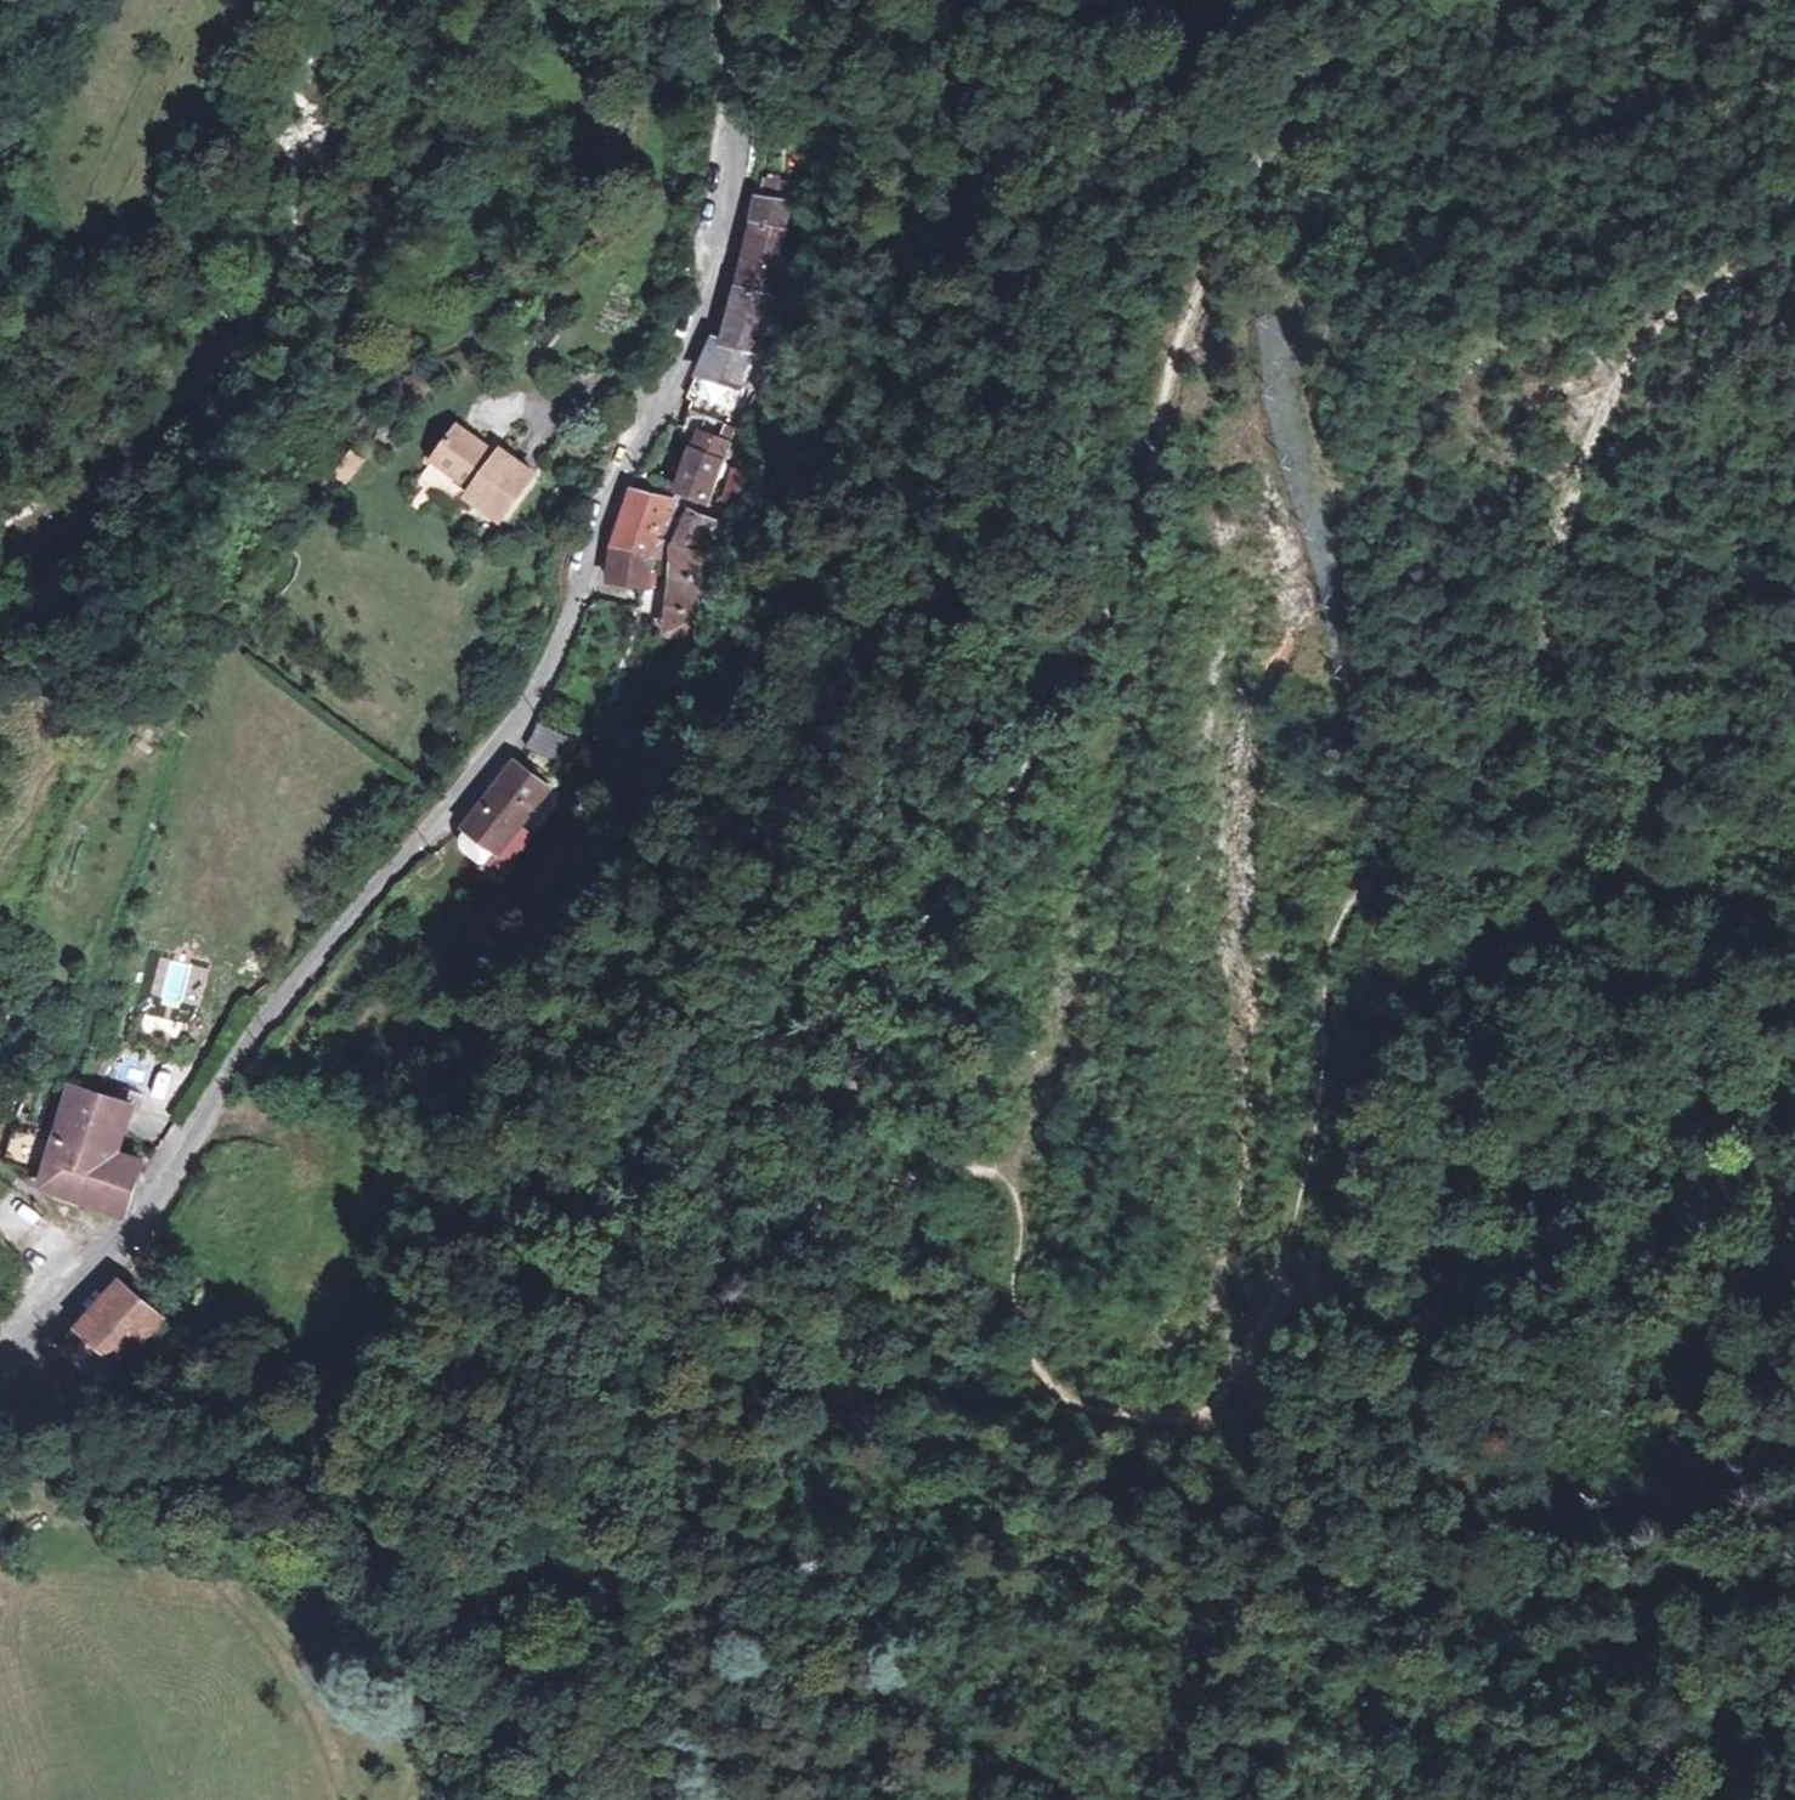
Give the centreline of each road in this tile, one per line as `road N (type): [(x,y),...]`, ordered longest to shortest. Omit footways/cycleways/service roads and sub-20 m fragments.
road 1 (unclassified): [(0,1359),(124,1236),(265,1013),(524,715),(614,486),(681,367),(720,262),(738,148),(731,0)]
road 2 (track): [(823,1200),(850,1083),(902,957),(1024,767),(1131,569),(1179,326),(1304,72),(1378,31),(1509,0)]
road 3 (track): [(805,1215),(755,1226),(714,1259),(559,1296),(484,1332),(451,1369),(408,1394),(363,1408),(302,1418),(126,1415),(0,1423)]

